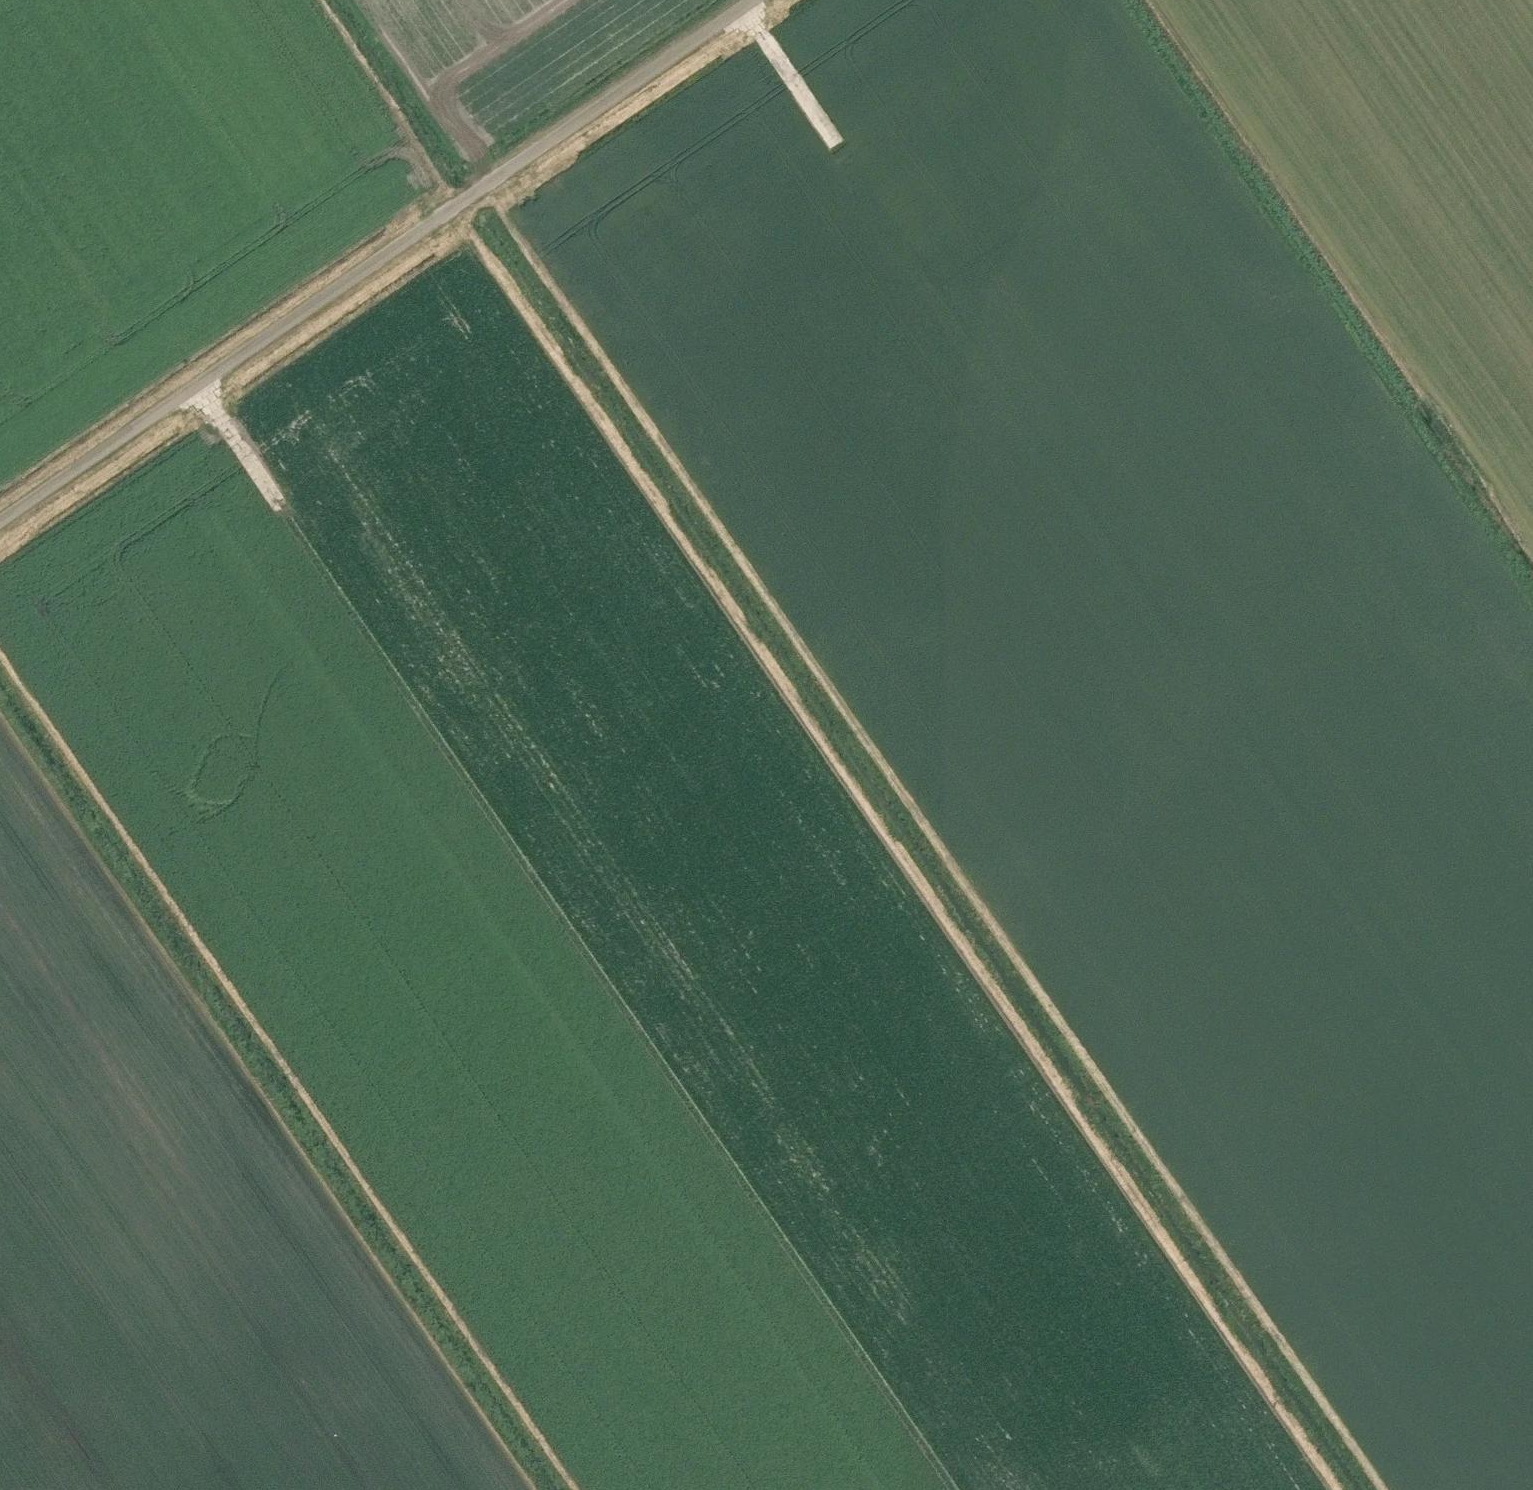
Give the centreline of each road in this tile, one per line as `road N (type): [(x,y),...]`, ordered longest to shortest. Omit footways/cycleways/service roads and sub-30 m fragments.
road 1 (unclassified): [(0,521),(753,0)]

